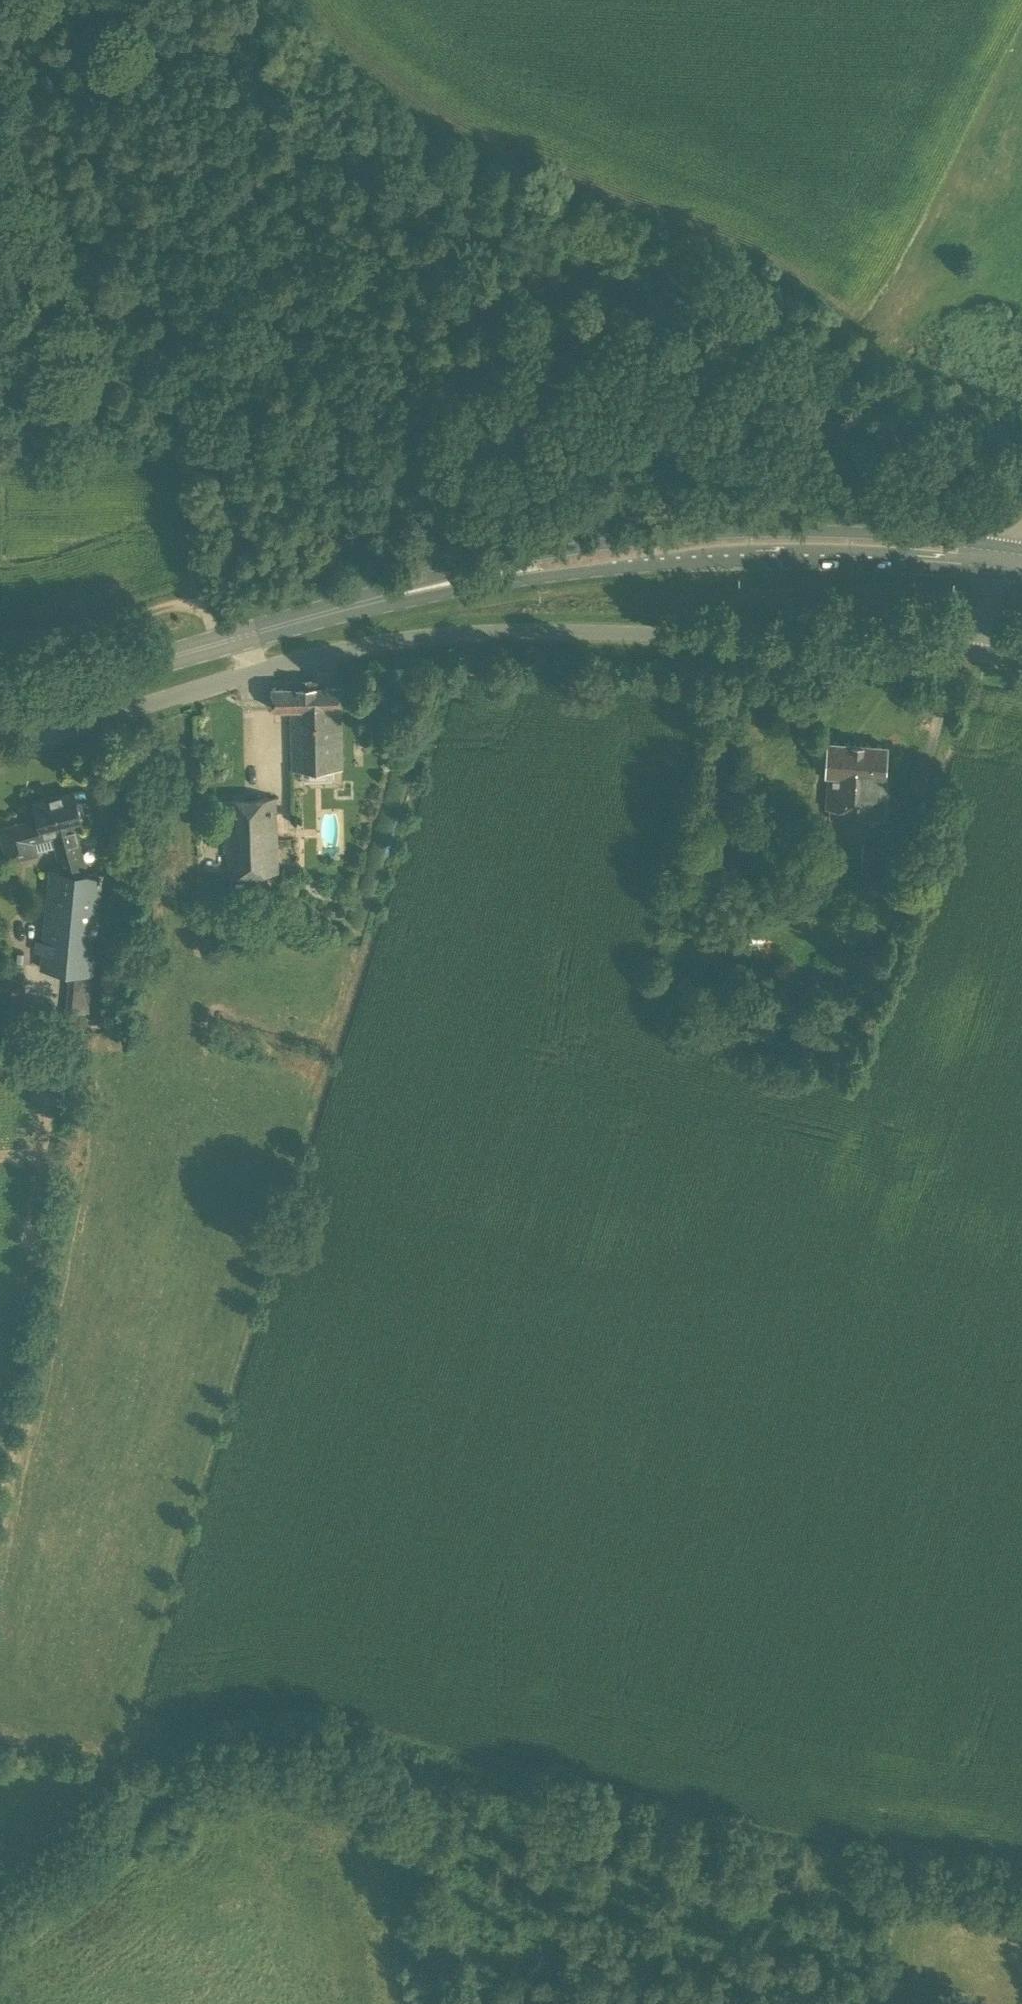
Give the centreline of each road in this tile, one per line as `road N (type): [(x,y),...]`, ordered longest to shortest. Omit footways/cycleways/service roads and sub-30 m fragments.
road 1 (primary): [(1002,559),(874,546),(709,543),(465,578),(310,616)]
road 2 (unclassified): [(314,658),(413,639),(541,631),(982,653)]
road 3 (unclassified): [(0,750),(314,658)]
road 4 (primary): [(310,616),(0,696)]

